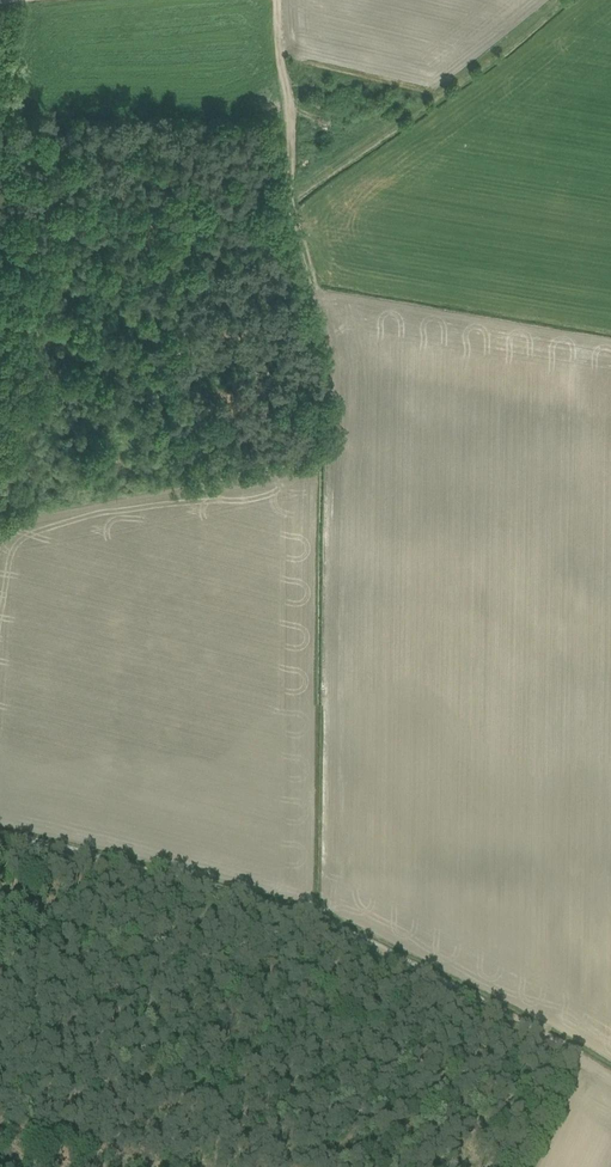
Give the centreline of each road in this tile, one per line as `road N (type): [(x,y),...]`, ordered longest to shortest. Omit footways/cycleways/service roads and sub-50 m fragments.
road 1 (track): [(318,918),(325,909),(323,623),(335,379),(293,214),(280,0)]
road 2 (track): [(610,1082),(318,918),(0,836)]

